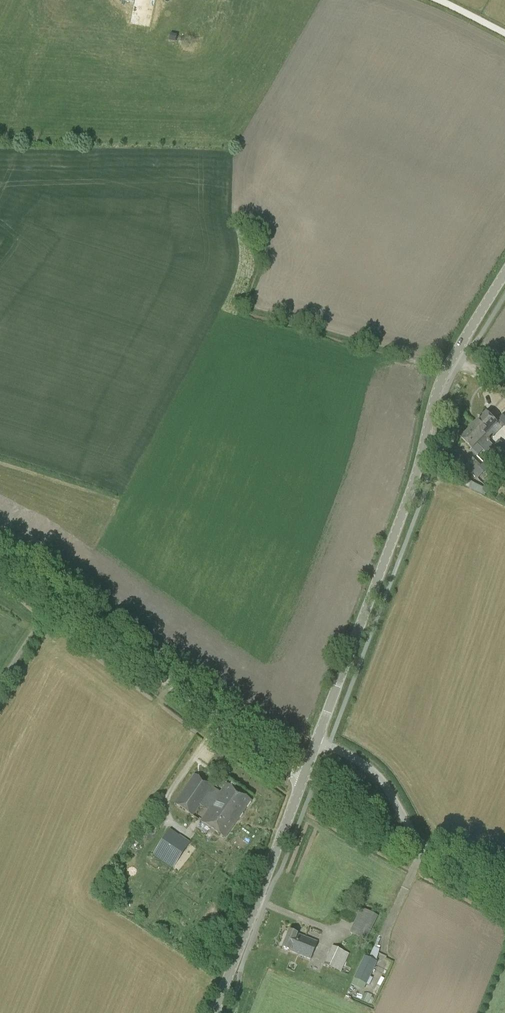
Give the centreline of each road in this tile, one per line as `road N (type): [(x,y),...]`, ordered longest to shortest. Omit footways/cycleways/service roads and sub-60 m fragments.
road 1 (tertiary): [(319,739),(416,475),(441,380),(504,271)]
road 2 (unclassified): [(301,782),(0,563)]
road 3 (tertiary): [(213,1012),(301,782)]
road 4 (unclassified): [(504,891),(426,848),(375,774),(319,739)]

